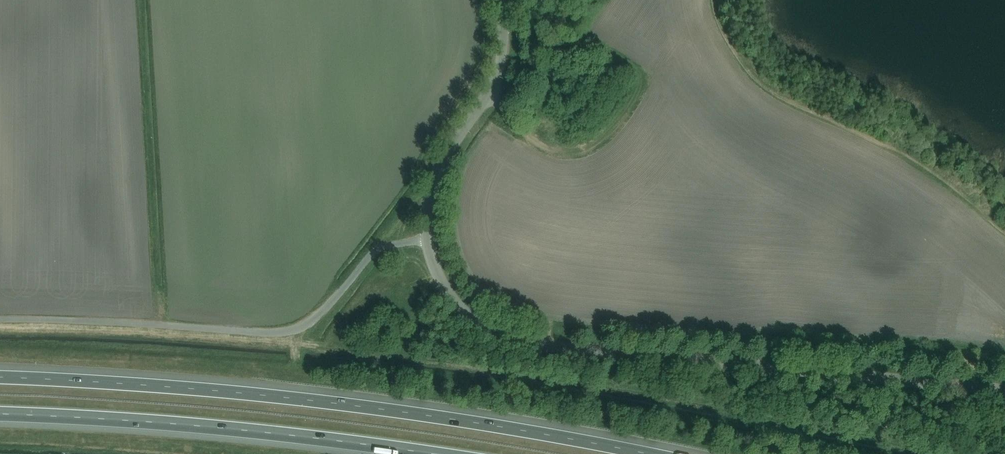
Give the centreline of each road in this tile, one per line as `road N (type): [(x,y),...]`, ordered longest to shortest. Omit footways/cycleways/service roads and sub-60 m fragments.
road 1 (motorway): [(649,453),(331,403),(0,377)]
road 2 (tertiary): [(1004,393),(513,340),(452,298),(428,239)]
road 3 (unclassified): [(0,320),(279,333),(319,316),(378,250),(428,239)]
road 4 (motorway): [(0,414),(242,430),(434,453)]
road 5 (tertiary): [(428,239),(435,175),(497,73),(499,0)]

